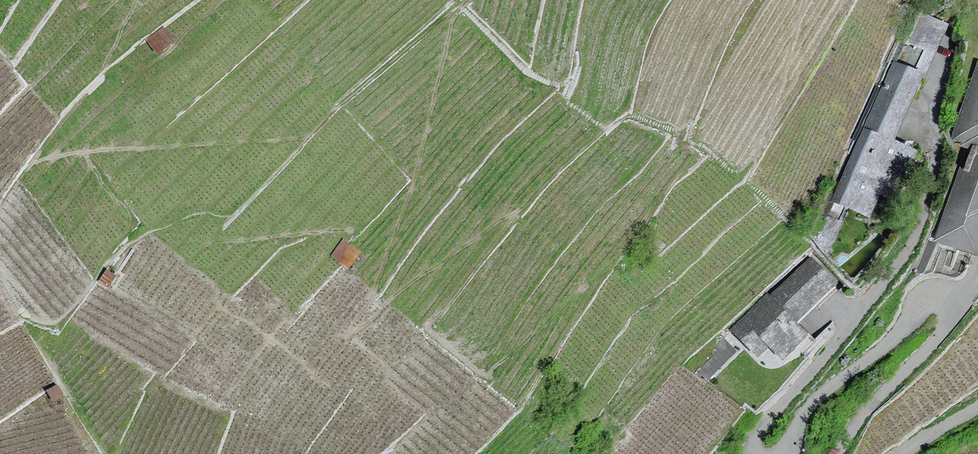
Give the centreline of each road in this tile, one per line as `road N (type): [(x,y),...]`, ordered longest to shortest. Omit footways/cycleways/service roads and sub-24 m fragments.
road 1 (residential): [(838,453),(858,418),(954,314),(953,293),(925,297),(891,340),(815,399),(782,453)]
road 2 (residential): [(755,453),(763,425),(864,310),(916,231),(931,173),(933,71)]

